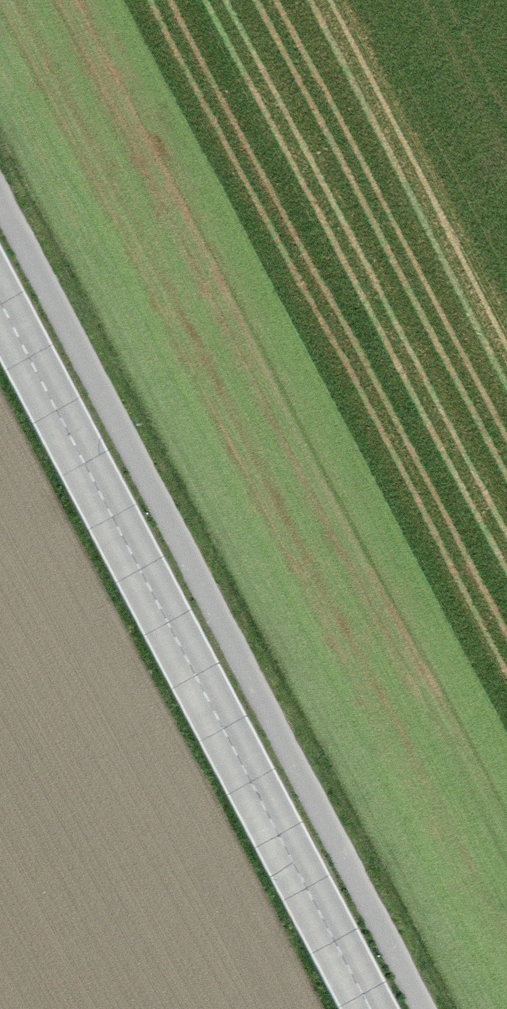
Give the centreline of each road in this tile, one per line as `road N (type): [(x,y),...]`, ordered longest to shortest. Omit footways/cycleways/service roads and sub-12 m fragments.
road 1 (track): [(0,196),(425,1008)]
road 2 (tertiary): [(368,1008),(0,303)]

